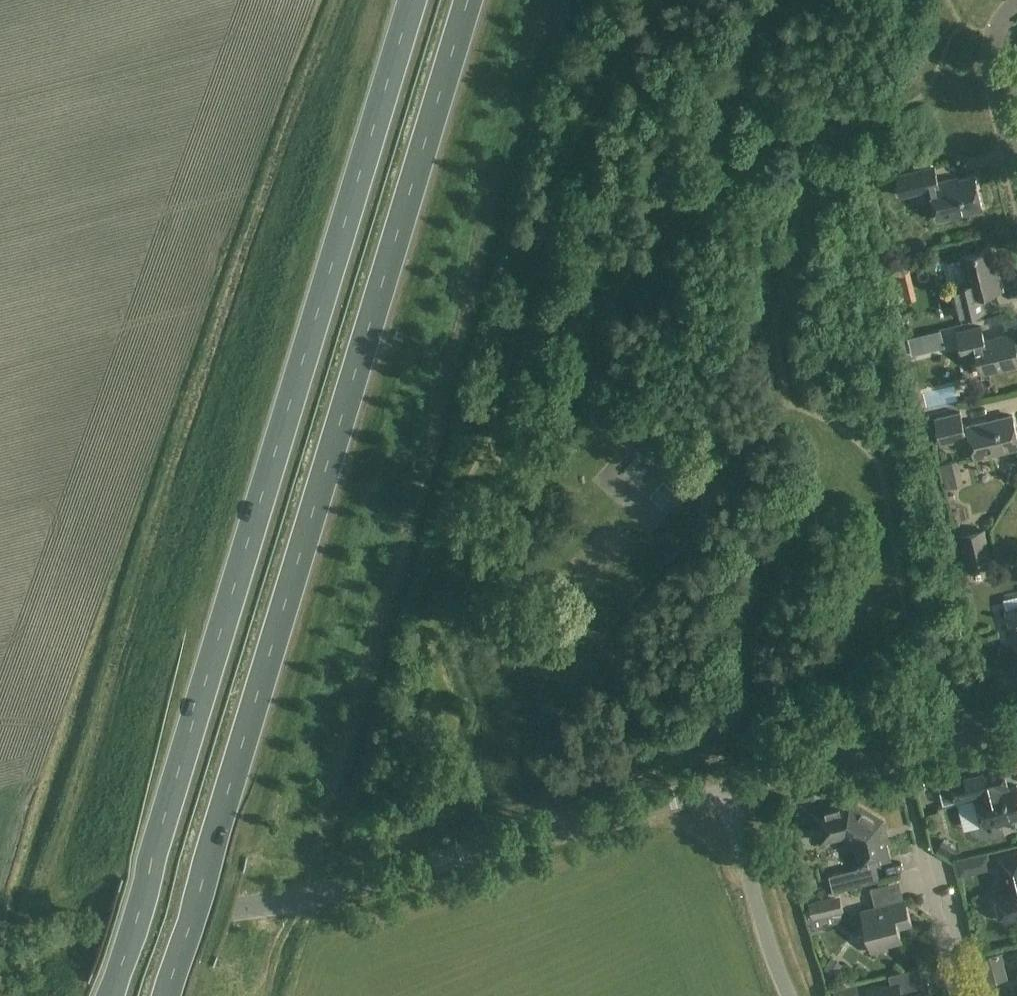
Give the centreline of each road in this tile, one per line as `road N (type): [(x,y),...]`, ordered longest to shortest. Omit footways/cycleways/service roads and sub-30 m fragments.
road 1 (trunk): [(413,0),(111,995)]
road 2 (trunk): [(172,995),(471,0)]
road 3 (tertiary): [(0,954),(102,928),(303,899),(724,790)]
road 4 (tertiary): [(724,790),(1016,715)]
road 5 (unclassified): [(788,995),(724,790)]
road 6 (residential): [(1016,165),(992,38),(1016,4)]
road 7 (residential): [(960,995),(922,851)]

